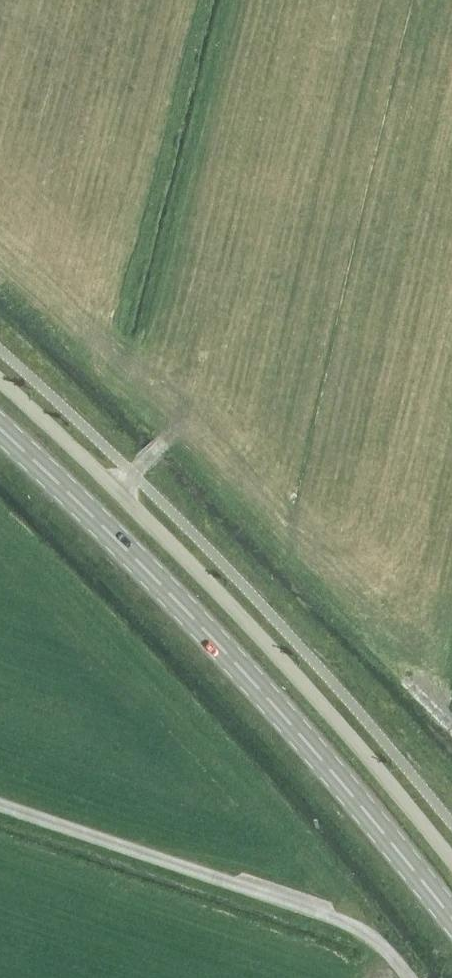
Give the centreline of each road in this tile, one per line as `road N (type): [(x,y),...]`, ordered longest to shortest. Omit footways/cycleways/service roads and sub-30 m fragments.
road 1 (primary): [(451,920),(191,617),(0,429)]
road 2 (track): [(451,860),(172,544),(0,380)]

